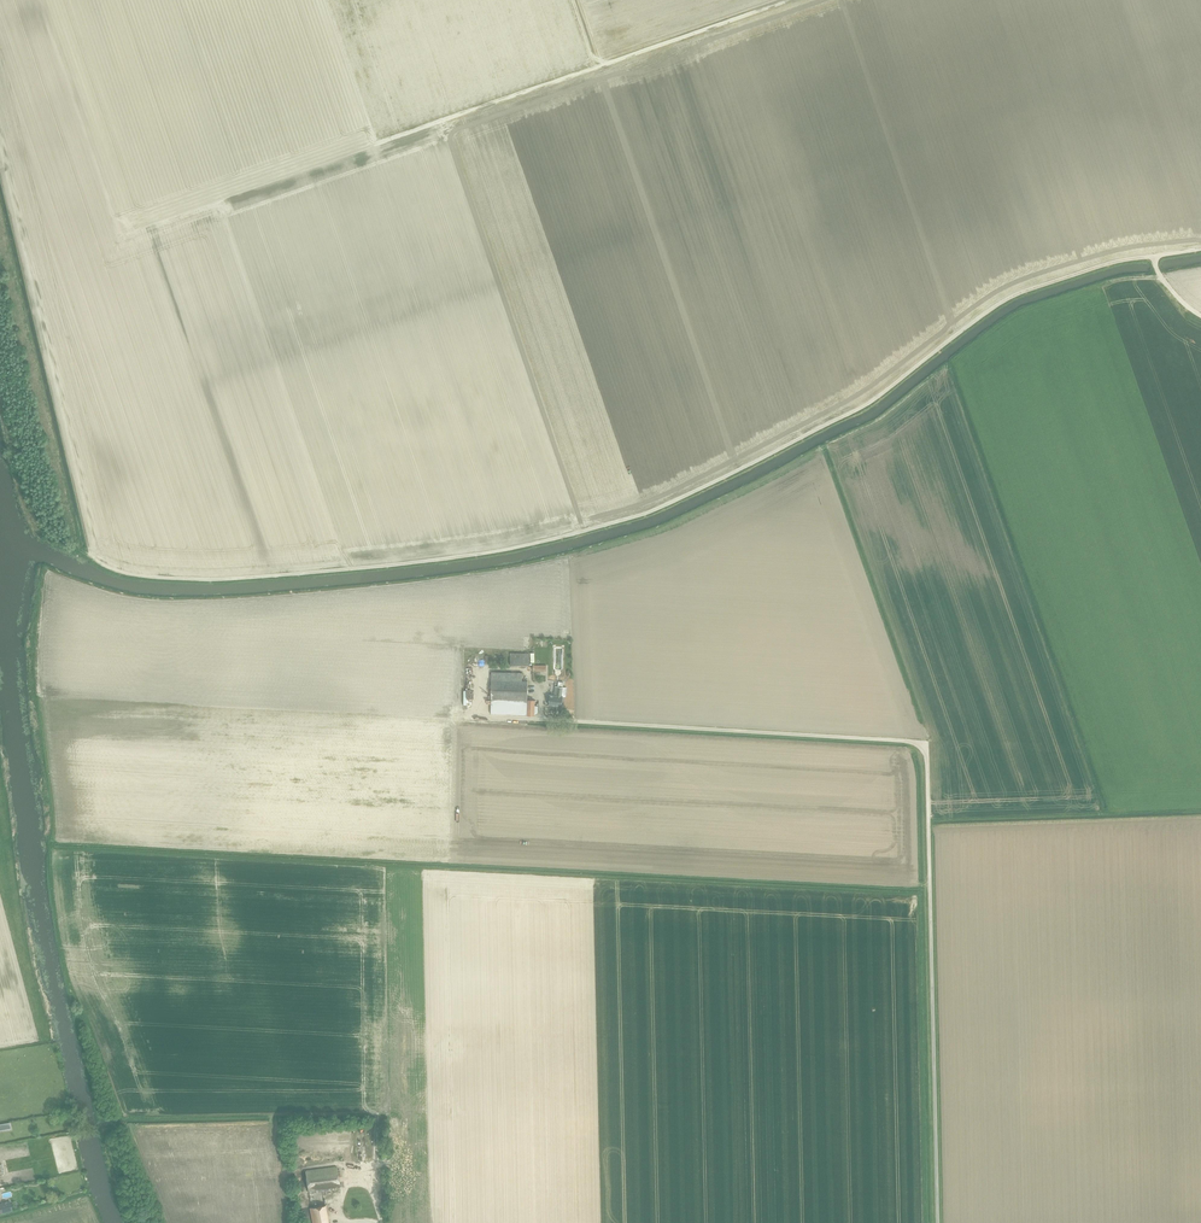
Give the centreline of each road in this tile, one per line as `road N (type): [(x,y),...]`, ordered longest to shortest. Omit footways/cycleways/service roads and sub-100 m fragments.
road 1 (unclassified): [(938,1222),(927,744),(573,718)]

